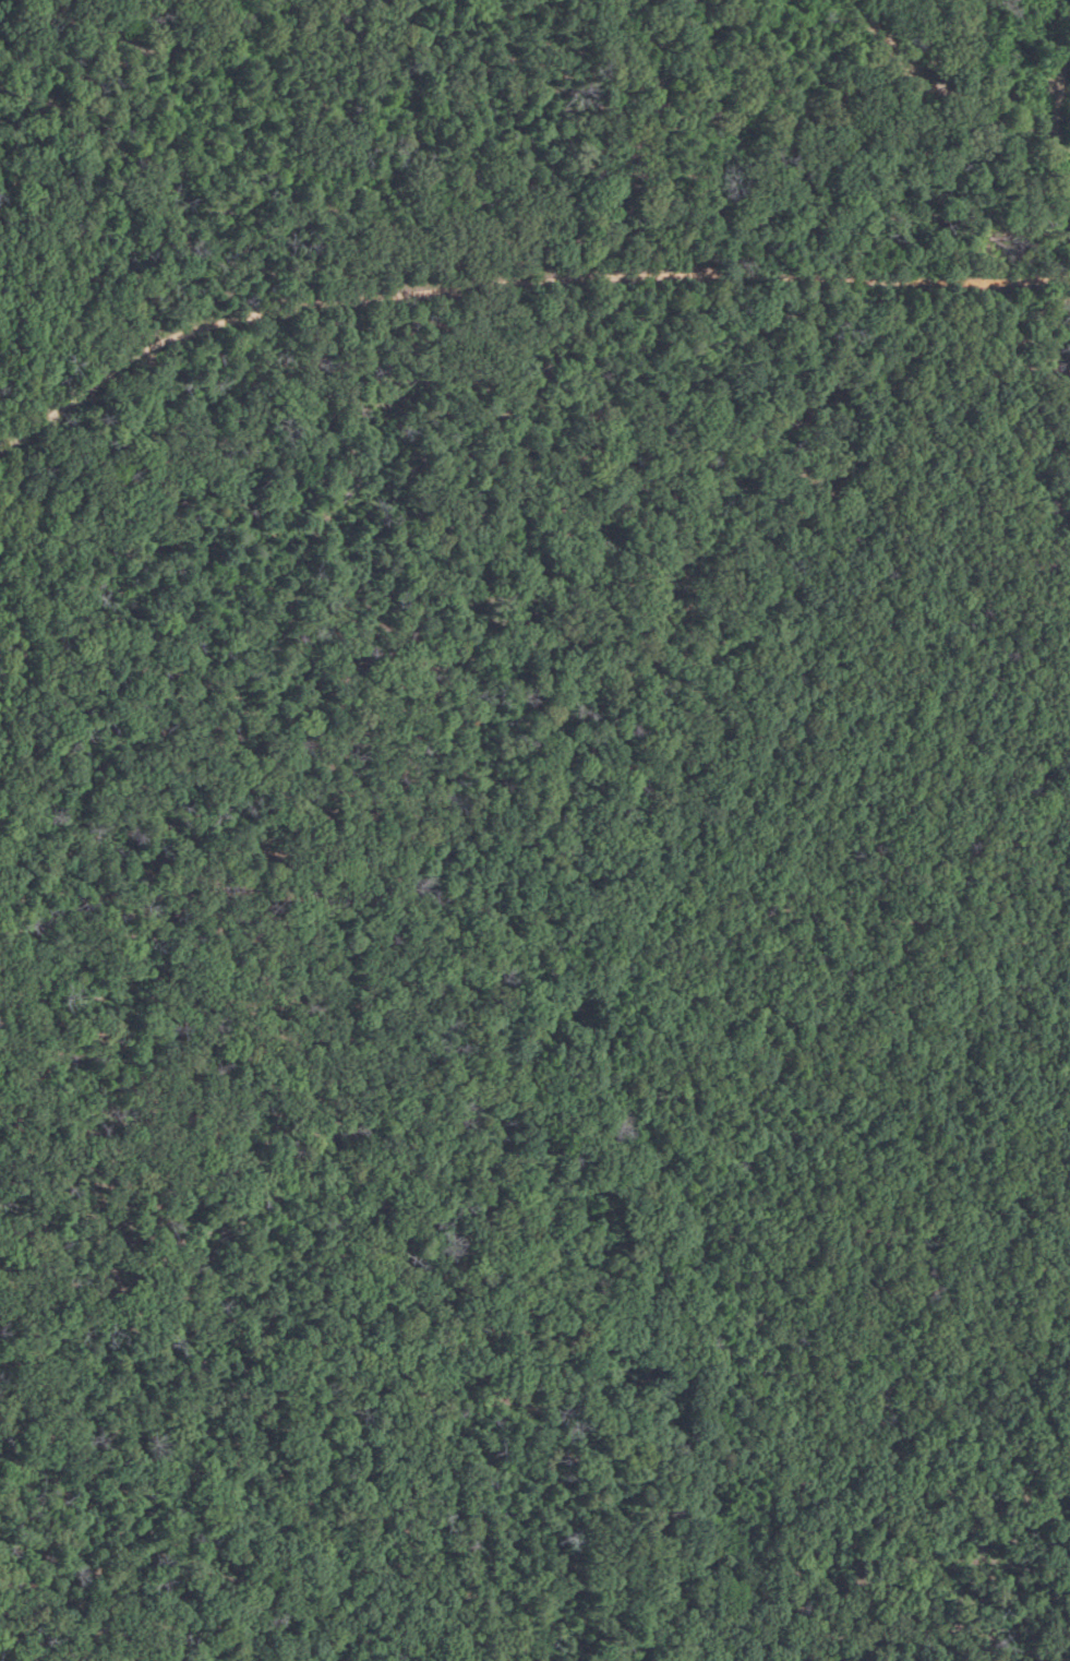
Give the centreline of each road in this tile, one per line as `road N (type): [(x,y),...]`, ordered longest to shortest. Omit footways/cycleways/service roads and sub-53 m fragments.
road 1 (residential): [(0,448),(175,336),(302,306),(546,277),(673,272),(1069,281)]
road 2 (residential): [(1069,538),(1006,416),(1026,282)]

